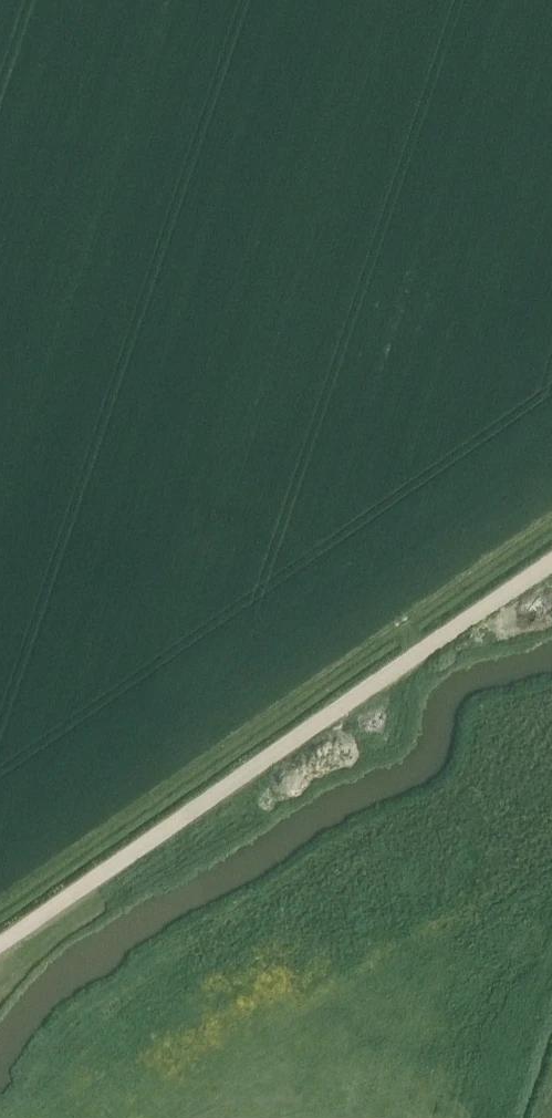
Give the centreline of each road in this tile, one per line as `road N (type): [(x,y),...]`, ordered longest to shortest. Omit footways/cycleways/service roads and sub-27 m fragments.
road 1 (track): [(0,945),(551,563)]

